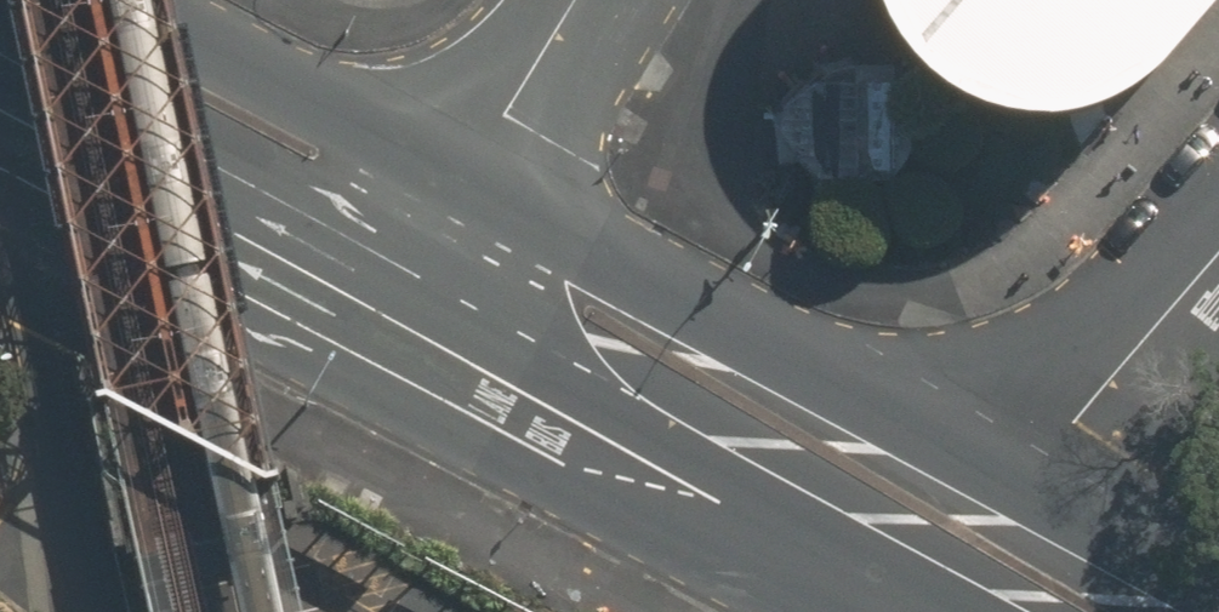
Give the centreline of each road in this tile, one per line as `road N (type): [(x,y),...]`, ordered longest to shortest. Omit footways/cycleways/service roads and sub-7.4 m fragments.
road 1 (secondary): [(952,611),(643,431),(395,300)]
road 2 (secondary): [(480,173),(1016,486)]
road 3 (secondary): [(395,300),(0,98)]
road 4 (secondary): [(143,0),(480,173)]
road 5 (residential): [(1218,249),(1016,486)]
road 6 (secondary): [(1016,486),(1218,610)]
road 7 (residential): [(579,0),(480,173)]
road 8 (residential): [(480,173),(395,300)]

